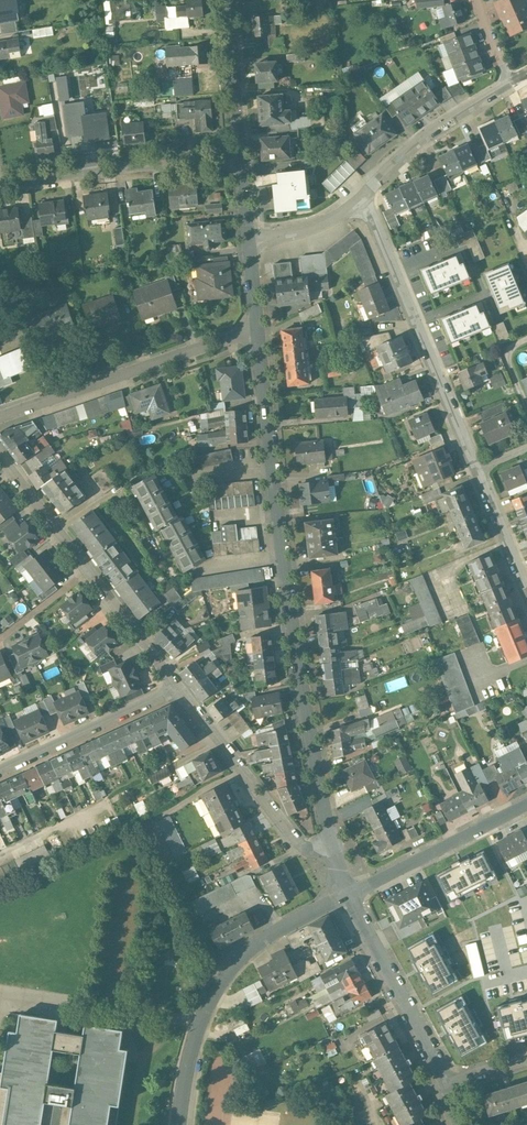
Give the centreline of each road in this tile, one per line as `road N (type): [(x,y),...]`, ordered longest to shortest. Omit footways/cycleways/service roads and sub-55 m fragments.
road 1 (residential): [(258,330),(292,608),(342,873)]
road 2 (residential): [(181,1124),(200,1020),(222,981),(261,937),(350,894)]
road 3 (residential): [(364,200),(478,470)]
road 4 (residential): [(0,417),(258,330)]
road 5 (residential): [(176,691),(302,845),(342,873)]
road 6 (residential): [(244,152),(4,179)]
road 7 (residential): [(444,1082),(350,894)]
road 8 (residential): [(350,894),(526,803)]
road 9 (residential): [(176,691),(0,772)]
road 10 (residential): [(364,200),(439,128),(510,85)]
road 11 (residential): [(229,0),(244,152)]
road 12 (residential): [(89,570),(176,691)]
road 13 (residential): [(0,457),(89,570)]
road 14 (residential): [(478,470),(526,587)]
road 15 (residential): [(252,243),(308,230),(364,200)]

